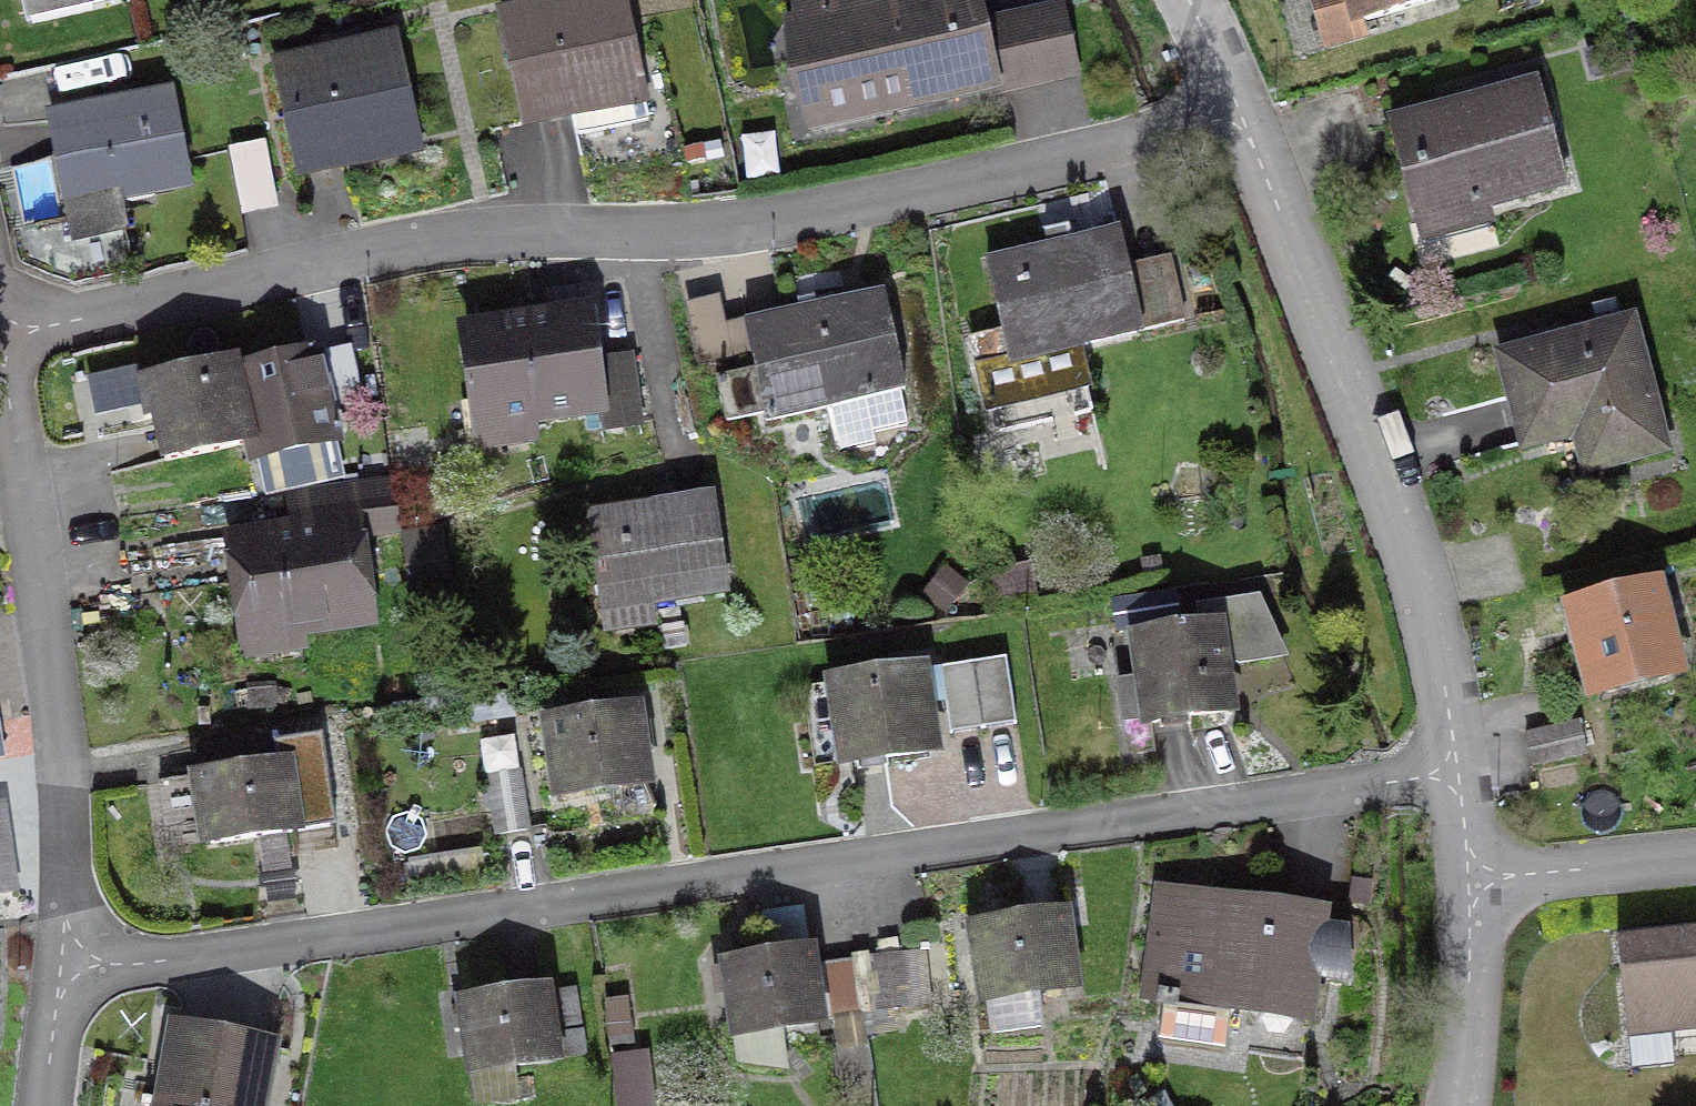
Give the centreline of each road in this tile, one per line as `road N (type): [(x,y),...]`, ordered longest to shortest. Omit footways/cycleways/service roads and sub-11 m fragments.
road 1 (residential): [(1455,792),(151,974),(67,972)]
road 2 (residential): [(1235,126),(1154,154),(746,242),(465,245),(1,351)]
road 3 (residential): [(1455,792),(1414,572),(1235,126)]
road 4 (residential): [(1,351),(43,575),(71,836),(67,972)]
road 5 (residential): [(1695,877),(1462,895)]
road 6 (residential): [(1455,1105),(1462,895)]
road 7 (residential): [(1235,126),(1177,0)]
road 8 (residential): [(67,972),(53,1105)]

